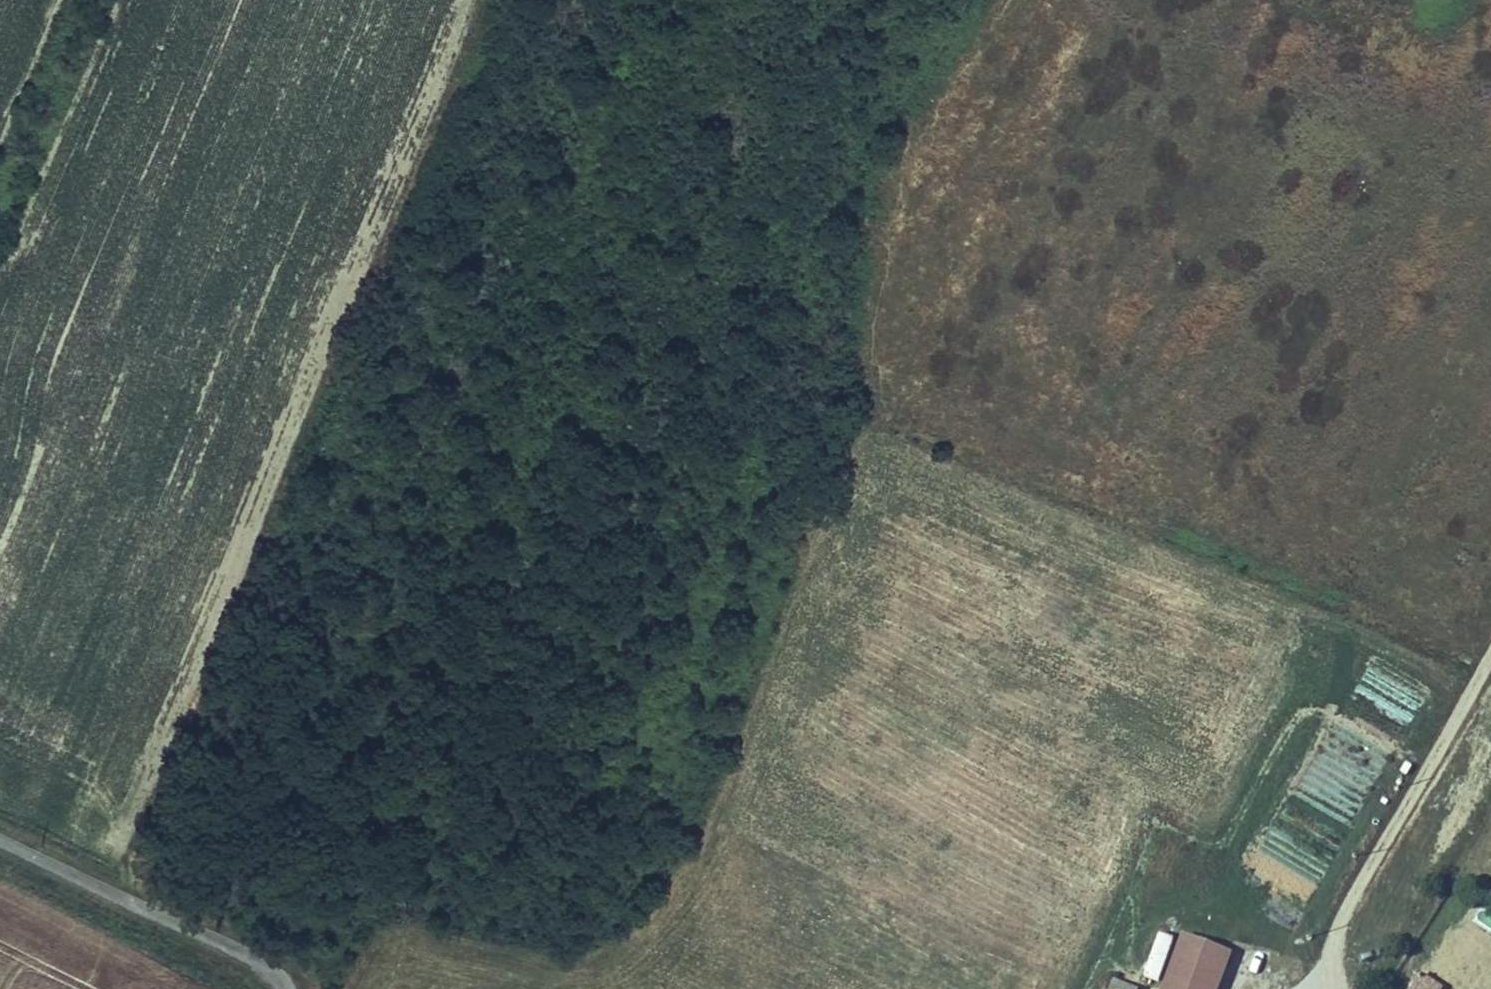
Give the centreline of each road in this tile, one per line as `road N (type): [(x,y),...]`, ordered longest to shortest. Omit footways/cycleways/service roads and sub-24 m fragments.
road 1 (track): [(1490,656),(1338,925),(1326,967),(1331,988)]
road 2 (residential): [(0,838),(239,952),(284,988)]

